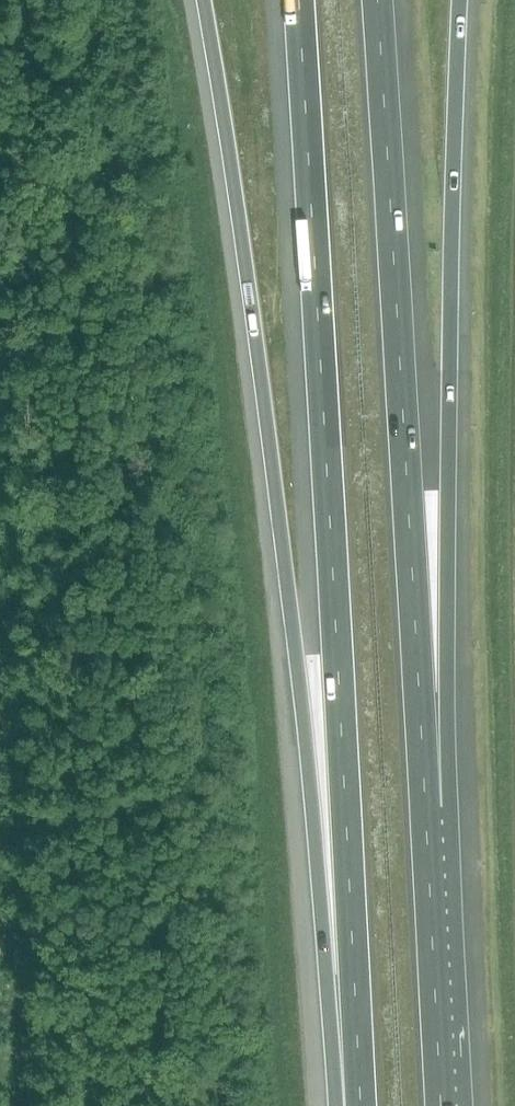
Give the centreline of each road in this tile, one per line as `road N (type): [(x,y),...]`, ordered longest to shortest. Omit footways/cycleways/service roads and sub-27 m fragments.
road 1 (motorway): [(203,0),(359,1105)]
road 2 (motorway): [(298,0),(361,1105)]
road 3 (motorway): [(425,808),(377,0)]
road 4 (motorway): [(425,808),(448,494),(459,0)]
road 5 (motorway): [(440,1105),(425,808)]

